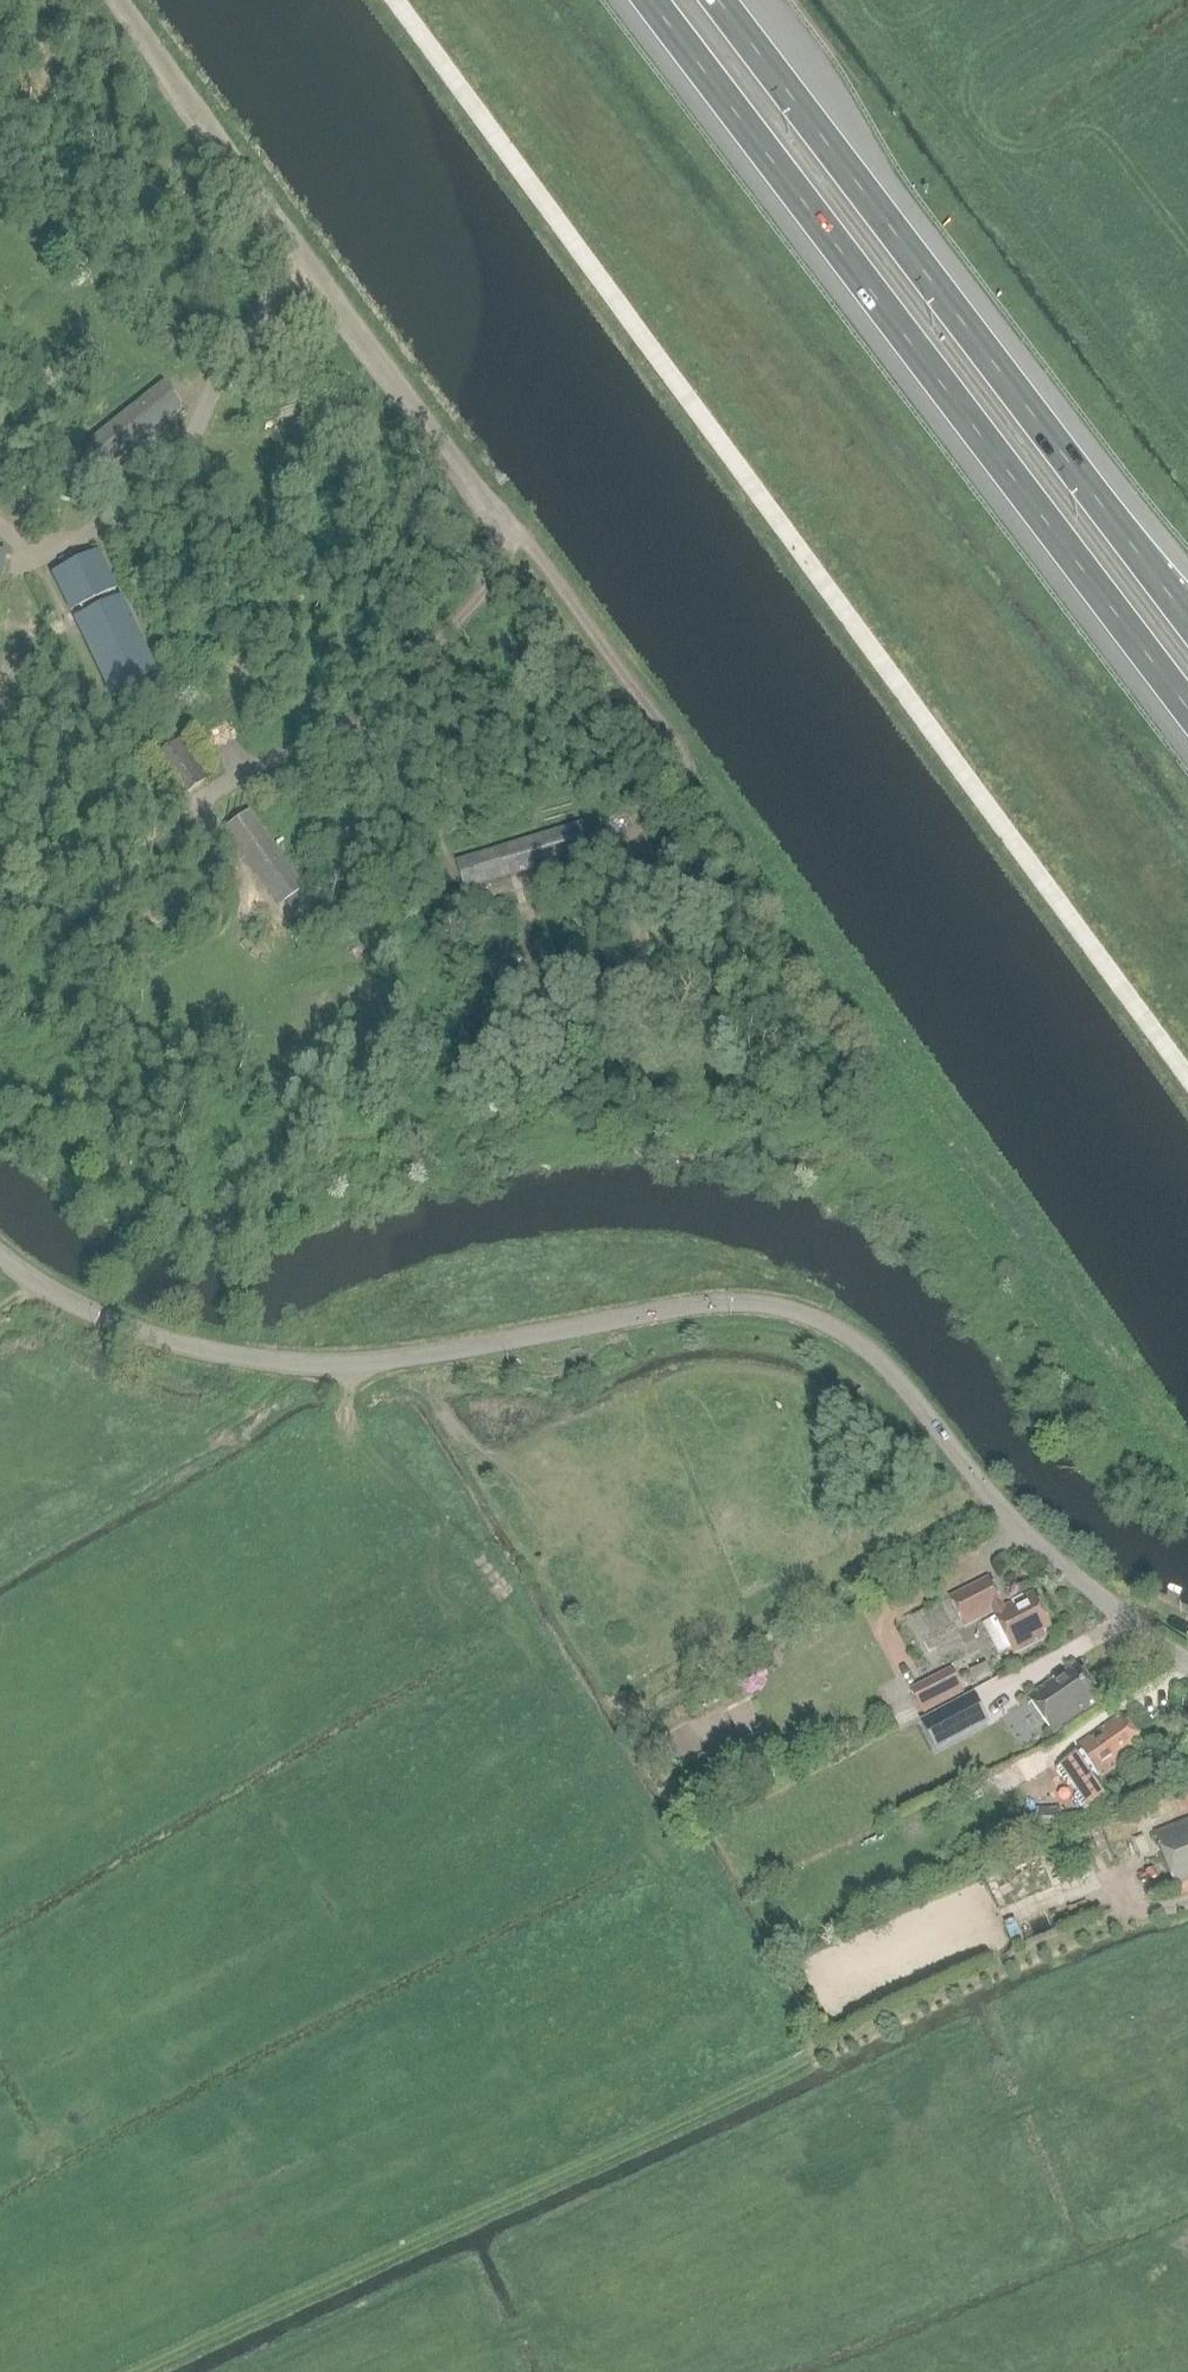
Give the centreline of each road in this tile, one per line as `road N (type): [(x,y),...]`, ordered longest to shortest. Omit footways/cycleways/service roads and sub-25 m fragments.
road 1 (unclassified): [(1187,1659),(1005,1514),(882,1364),(839,1329),(794,1309),(706,1303),(439,1353),(299,1364),(126,1327),(37,1285),(0,1256)]
road 2 (track): [(133,2371),(966,1982),(1137,1912)]
road 3 (motorway): [(647,0),(1187,713)]
road 4 (motorway): [(1187,618),(727,0)]
road 5 (track): [(129,0),(514,528)]
road 6 (track): [(514,528),(491,585),(384,699),(205,796)]
road 7 (track): [(314,259),(227,364),(195,431),(85,533),(31,557)]
road 8 (track): [(514,528),(679,754),(686,785),(657,807),(638,845)]

